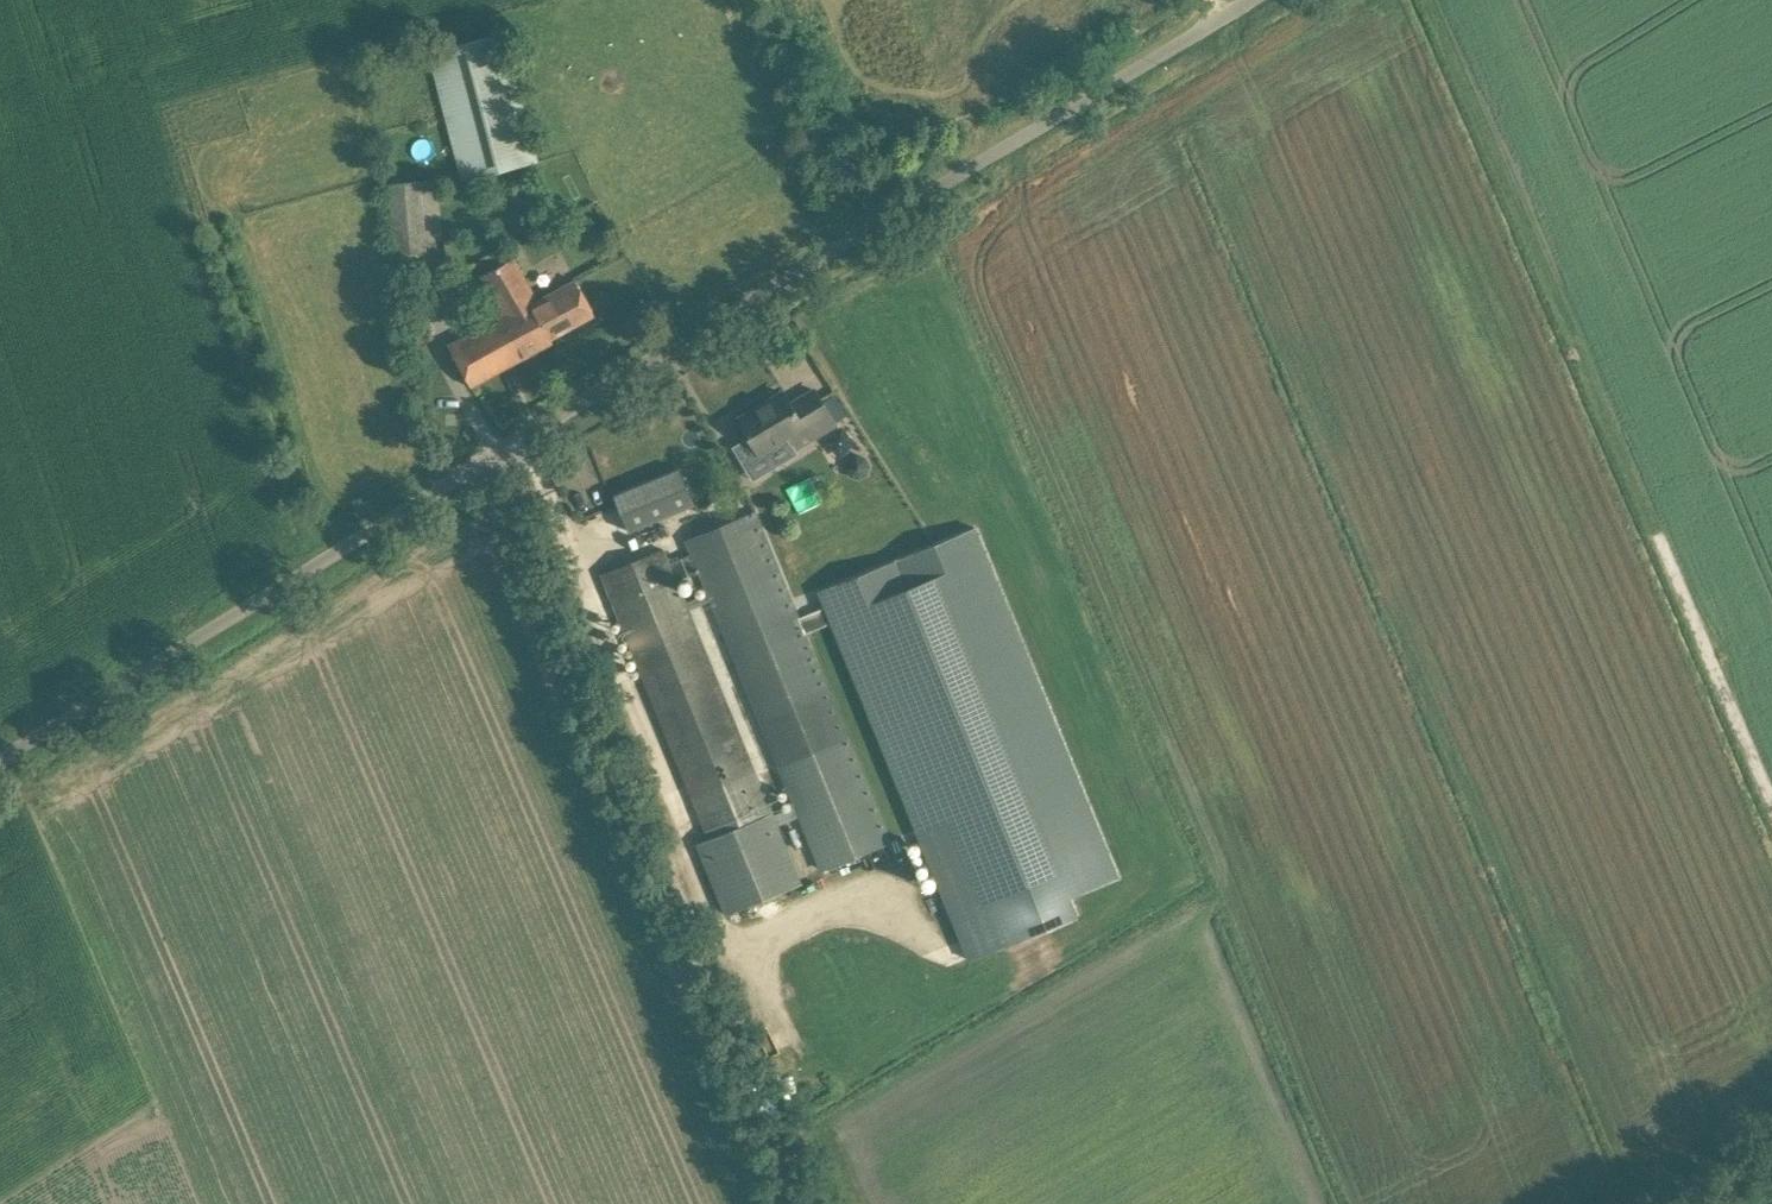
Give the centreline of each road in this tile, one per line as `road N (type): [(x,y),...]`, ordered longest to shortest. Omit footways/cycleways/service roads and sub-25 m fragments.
road 1 (unclassified): [(0,761),(1257,0)]
road 2 (track): [(1657,526),(1771,794)]

